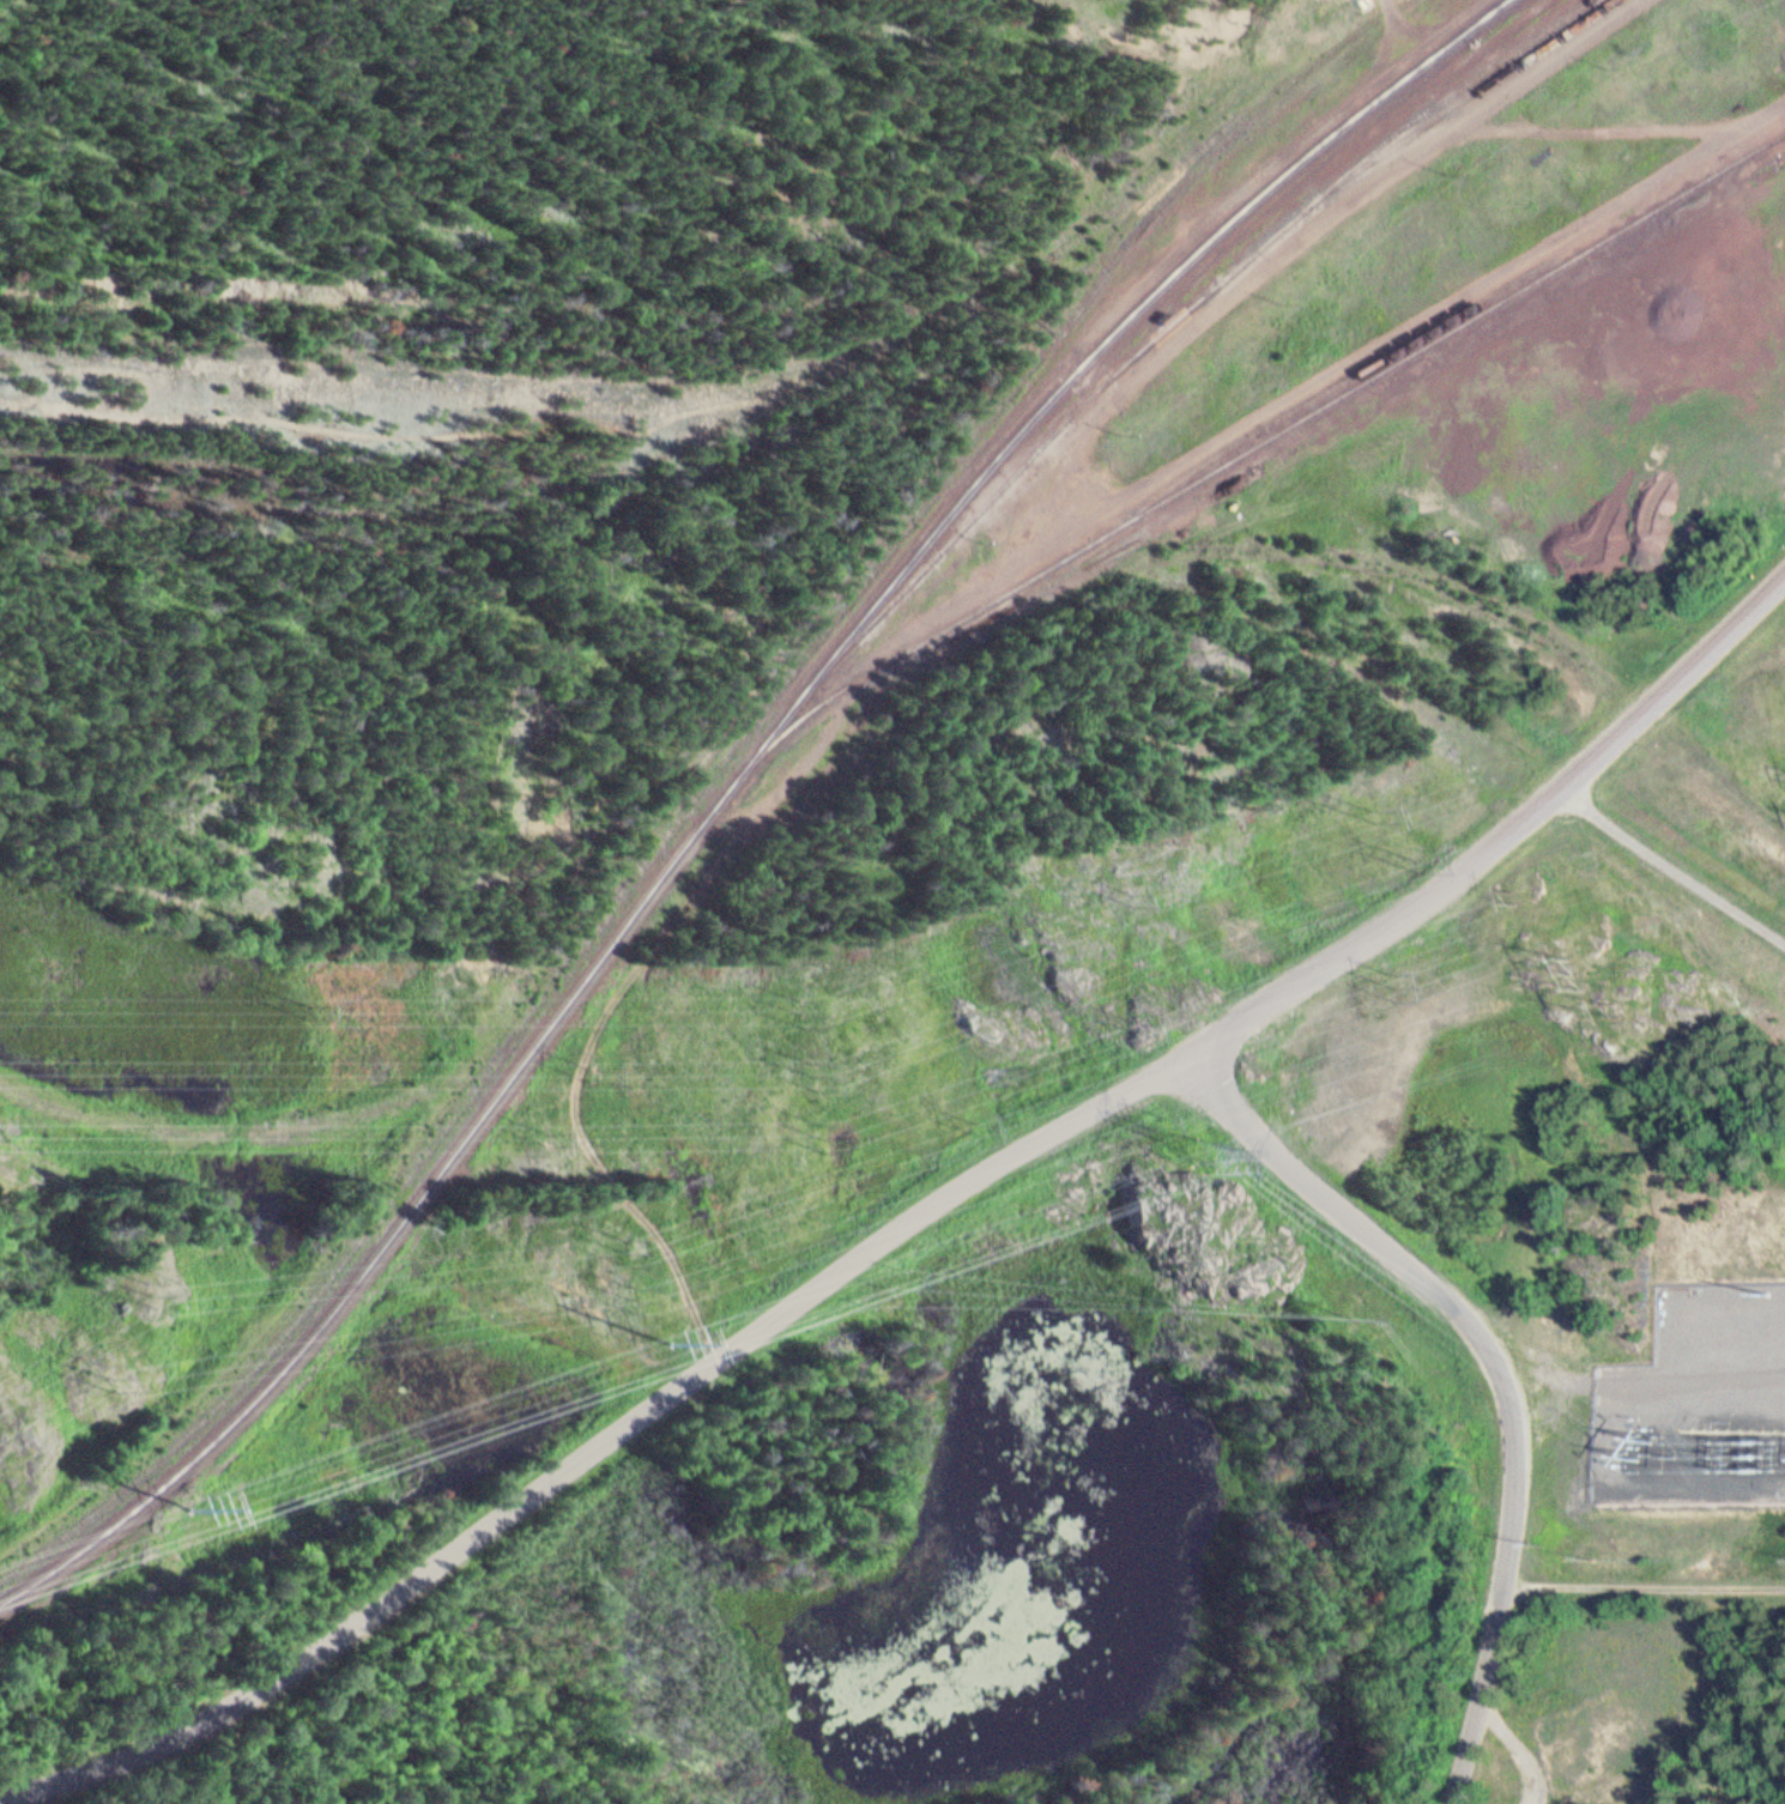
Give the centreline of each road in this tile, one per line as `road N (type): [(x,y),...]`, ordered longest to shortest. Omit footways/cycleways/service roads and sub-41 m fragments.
road 1 (track): [(637,965),(592,1046),(577,1107),(587,1144),(671,1249),(721,1356)]
road 2 (track): [(1784,1587),(1506,1579)]
road 3 (track): [(1561,789),(1784,938)]

